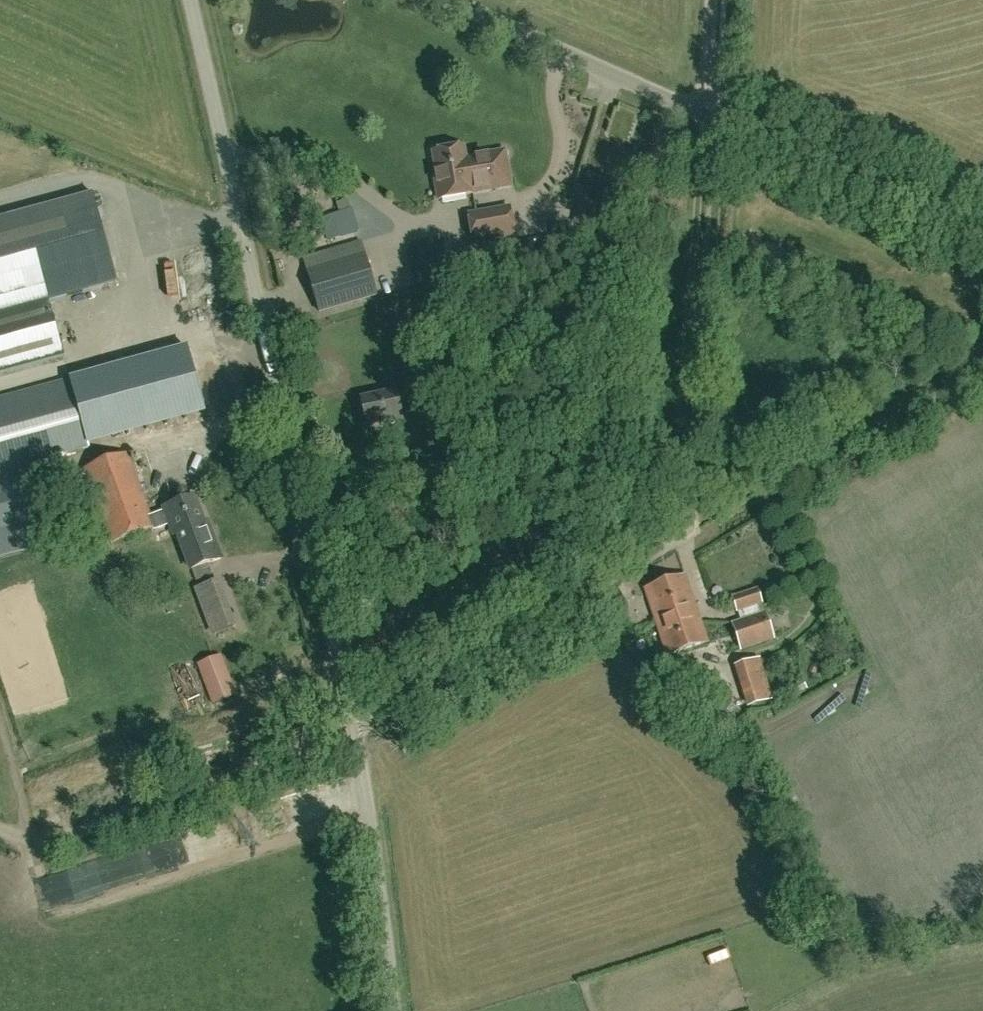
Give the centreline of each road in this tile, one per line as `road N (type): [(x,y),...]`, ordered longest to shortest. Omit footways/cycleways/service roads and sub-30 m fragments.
road 1 (unclassified): [(392,1010),(354,714),(321,595),(194,0)]
road 2 (track): [(354,714),(697,519),(982,337)]
road 3 (unclassified): [(982,240),(456,0)]
road 4 (track): [(680,529),(712,0)]
road 5 (track): [(0,829),(38,842),(360,746)]

